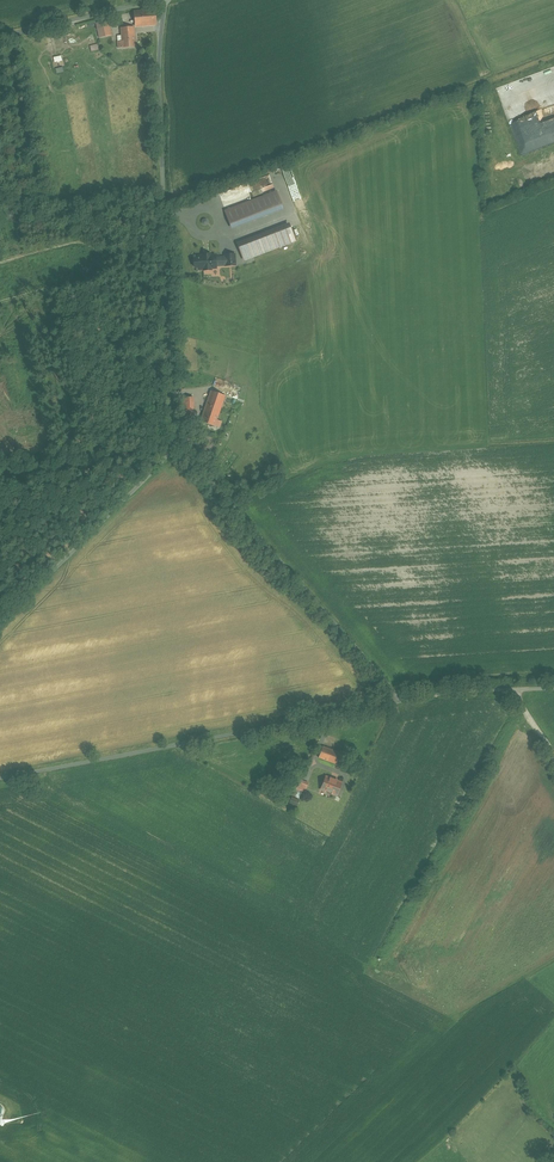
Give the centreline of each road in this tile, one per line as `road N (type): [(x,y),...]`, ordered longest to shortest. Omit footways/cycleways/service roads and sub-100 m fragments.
road 1 (unclassified): [(177,444),(161,38),(167,0)]
road 2 (unclassified): [(400,699),(0,777)]
road 3 (unclassified): [(400,699),(177,444)]
road 4 (unclassified): [(0,623),(177,444)]
road 5 (track): [(0,484),(177,444)]
road 6 (track): [(167,240),(100,256),(80,243),(0,263)]
road 7 (unclassified): [(0,34),(165,0)]
road 8 (unclassified): [(553,689),(400,699)]

